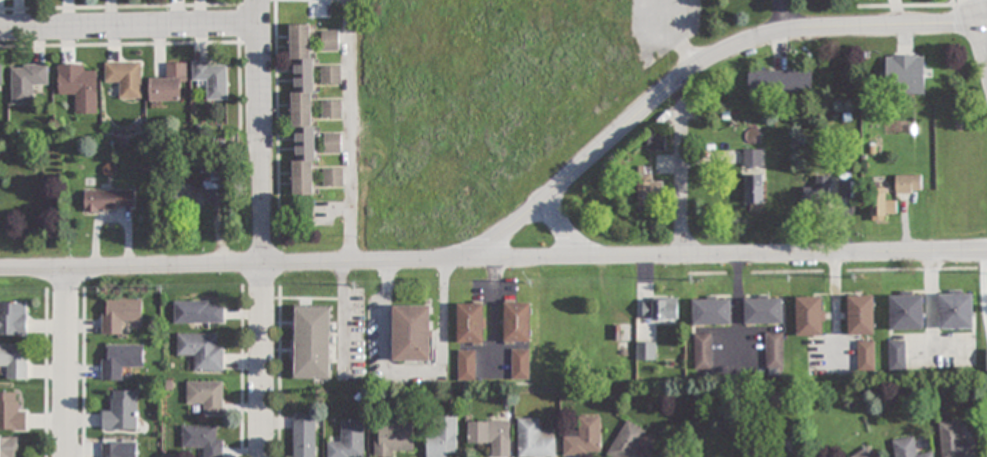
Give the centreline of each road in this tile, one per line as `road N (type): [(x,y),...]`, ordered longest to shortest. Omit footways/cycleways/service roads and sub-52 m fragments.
road 1 (residential): [(986,252),(0,271)]
road 2 (residential): [(986,25),(804,29),(736,45),(673,86),(511,230),(448,259)]
road 3 (residential): [(263,456),(259,27)]
road 4 (residential): [(259,27),(0,32)]
road 5 (residential): [(68,269),(67,456)]
road 6 (residential): [(680,258),(681,102)]

